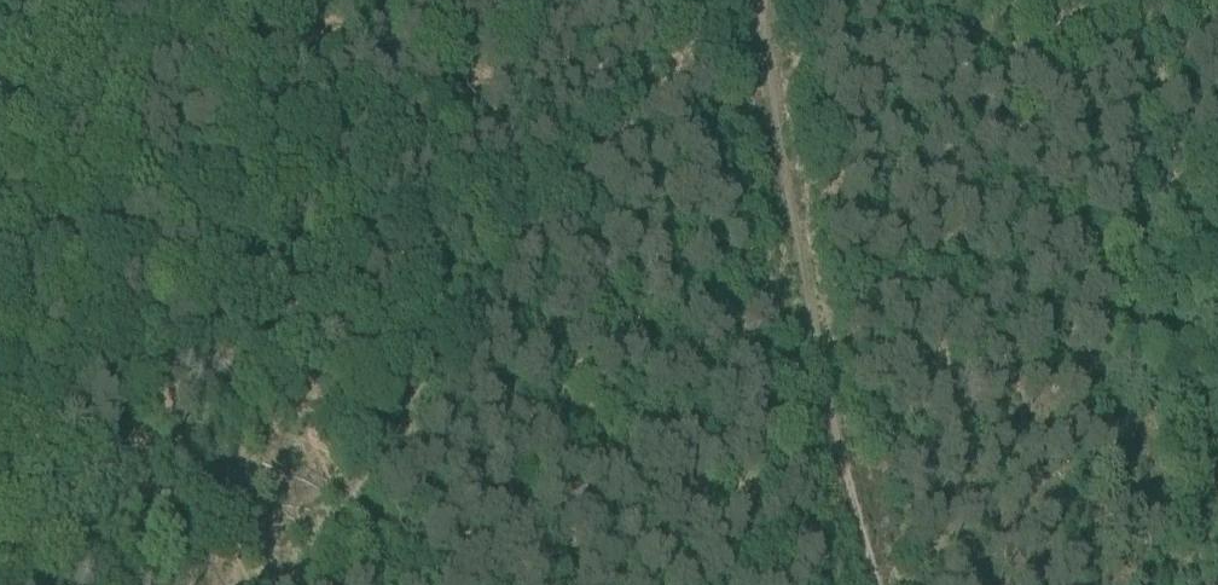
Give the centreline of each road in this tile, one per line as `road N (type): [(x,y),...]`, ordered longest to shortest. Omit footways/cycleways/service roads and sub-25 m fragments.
road 1 (track): [(876,584),(824,387),(772,35)]
road 2 (track): [(309,584),(470,324),(559,207)]
road 3 (track): [(559,207),(617,142),(686,87),(772,35)]

